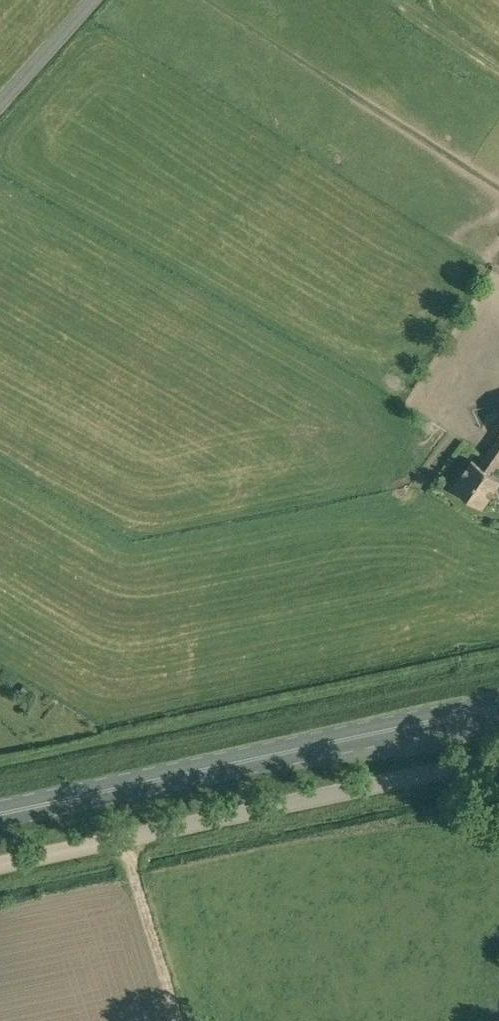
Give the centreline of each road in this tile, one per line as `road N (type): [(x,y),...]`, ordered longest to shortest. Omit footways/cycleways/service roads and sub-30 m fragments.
road 1 (primary): [(498,699),(0,811)]
road 2 (unclassified): [(0,869),(498,761)]
road 3 (track): [(128,841),(175,1020)]
road 4 (unclassified): [(0,109),(95,0)]

